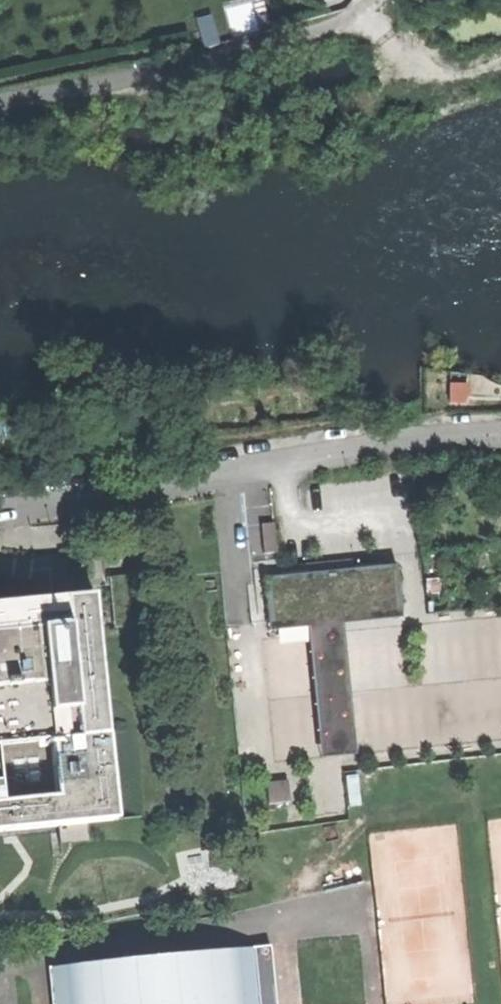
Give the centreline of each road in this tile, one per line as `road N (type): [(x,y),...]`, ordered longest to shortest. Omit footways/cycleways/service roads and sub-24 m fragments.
road 1 (unclassified): [(500,433),(357,444),(0,510)]
road 2 (unclassified): [(373,0),(351,24),(0,103)]

